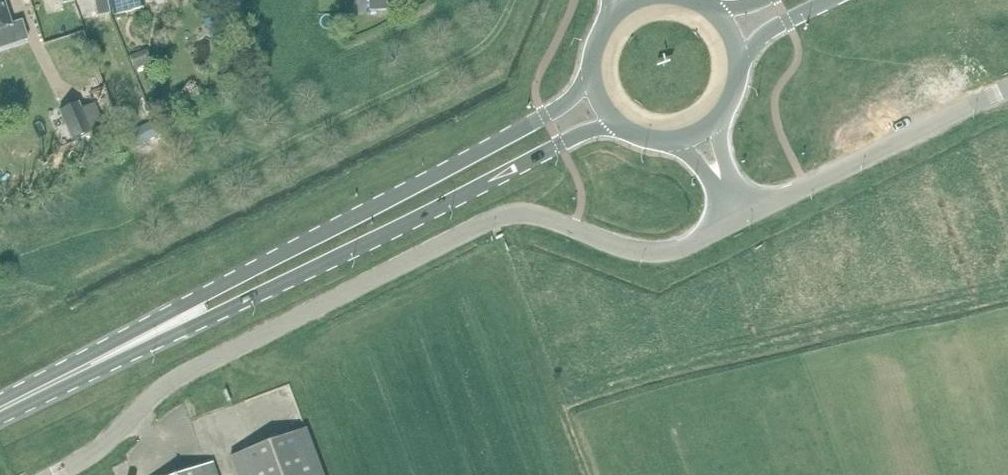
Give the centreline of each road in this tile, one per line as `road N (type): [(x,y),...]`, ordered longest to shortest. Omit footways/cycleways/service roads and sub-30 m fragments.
road 1 (unclassified): [(58,474),(110,442),(186,373),(504,214),(533,213),(639,253),(684,248),(740,217)]
road 2 (primary): [(122,349),(214,317),(616,123)]
road 3 (primary): [(592,84),(200,297),(122,349)]
road 4 (unclassified): [(740,217),(1007,88)]
road 5 (primary): [(0,409),(122,349)]

